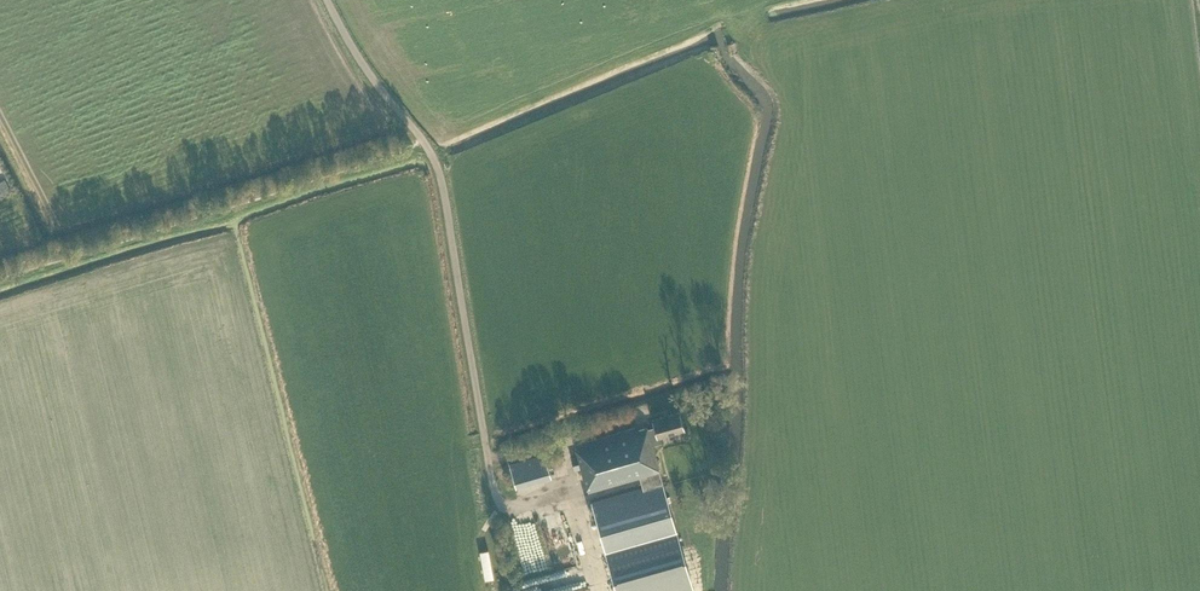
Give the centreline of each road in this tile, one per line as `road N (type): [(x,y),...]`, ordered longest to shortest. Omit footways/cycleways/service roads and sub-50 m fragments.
road 1 (track): [(0,279),(427,144)]

